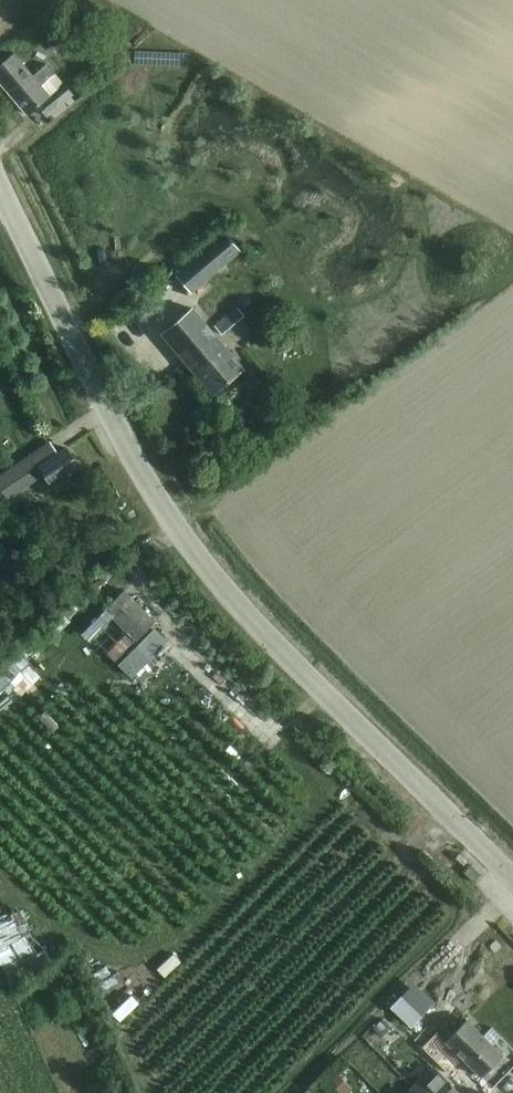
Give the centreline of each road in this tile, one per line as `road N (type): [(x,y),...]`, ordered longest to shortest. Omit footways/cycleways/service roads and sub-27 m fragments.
road 1 (tertiary): [(512,881),(309,687),(162,514),(0,193)]

